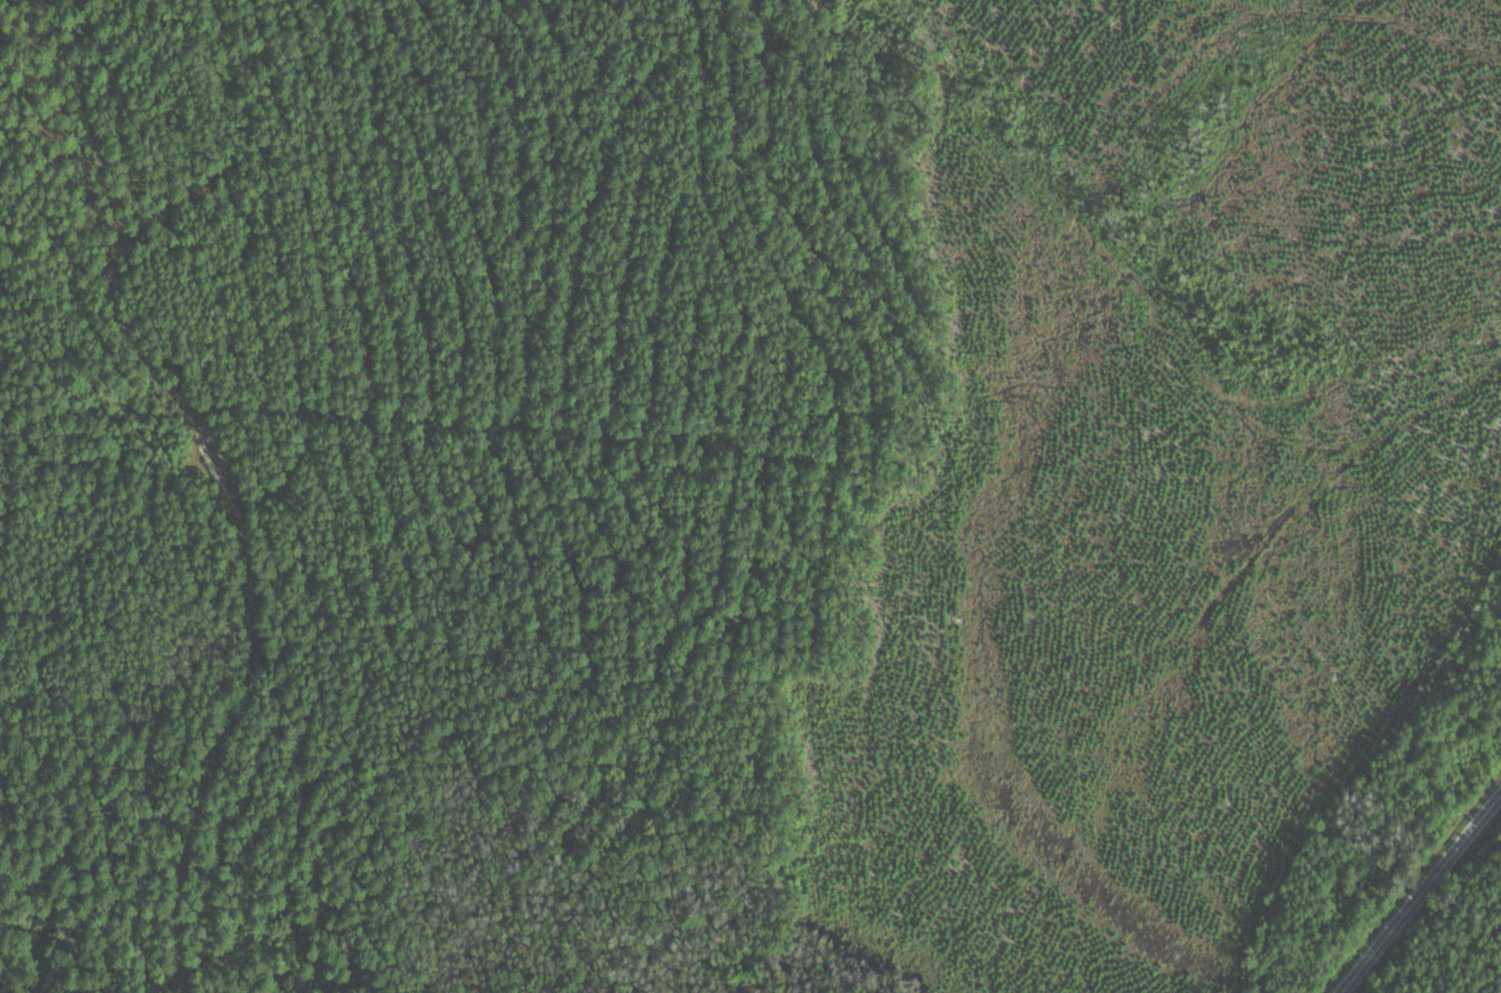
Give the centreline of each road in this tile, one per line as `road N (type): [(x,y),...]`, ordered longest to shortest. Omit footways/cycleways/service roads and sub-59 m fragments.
road 1 (residential): [(1346,992),(1500,794)]

